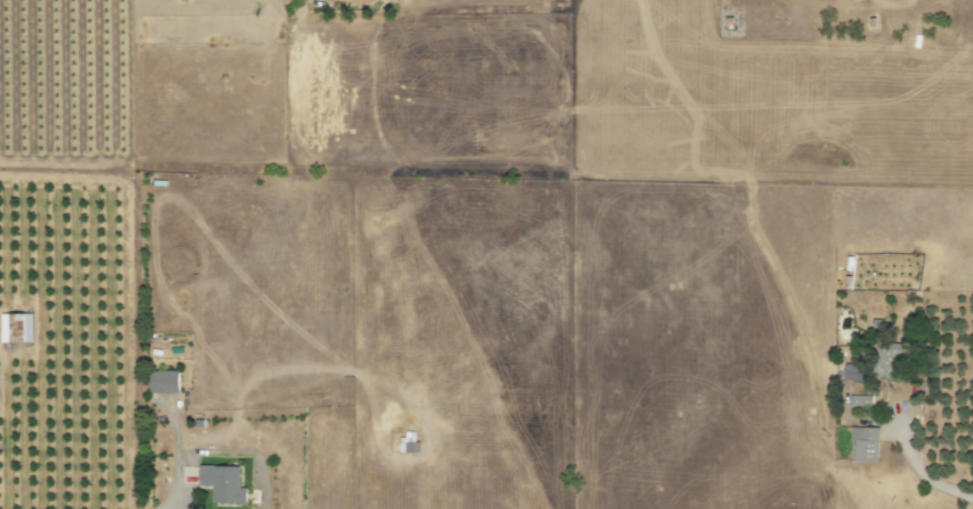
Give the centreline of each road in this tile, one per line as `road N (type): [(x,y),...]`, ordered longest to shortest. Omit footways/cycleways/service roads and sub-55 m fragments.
road 1 (track): [(145,508),(140,197),(122,184),(64,180)]

